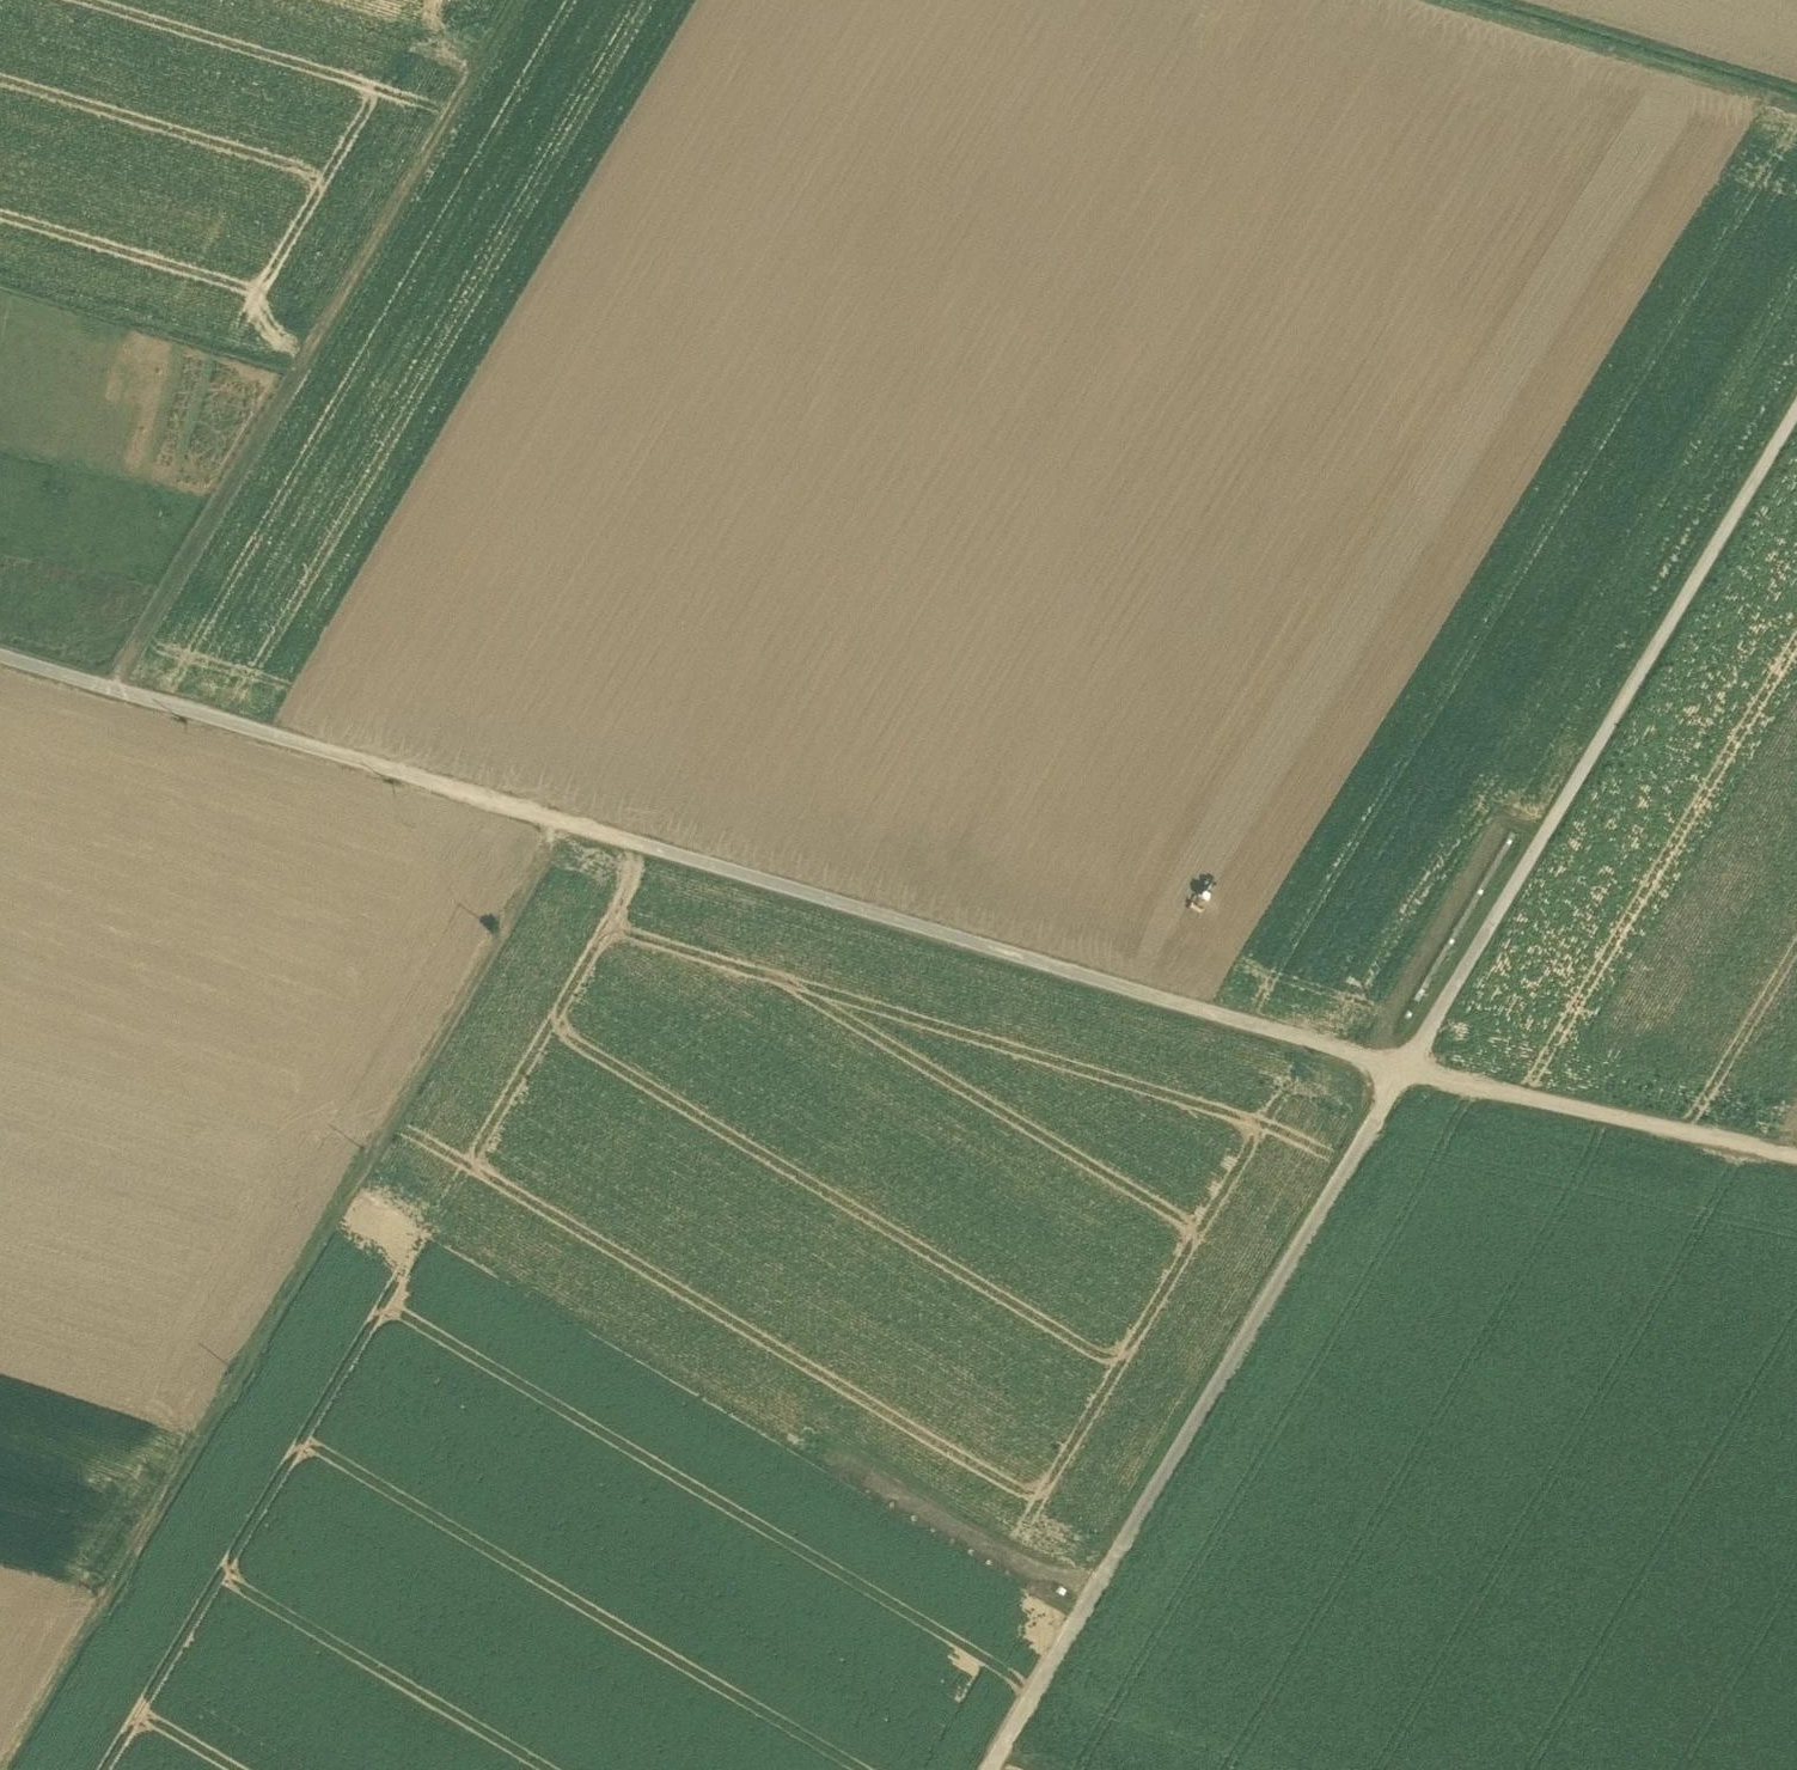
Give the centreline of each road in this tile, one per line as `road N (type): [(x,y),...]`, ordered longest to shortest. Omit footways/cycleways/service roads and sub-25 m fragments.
road 1 (track): [(1401,1068),(188,716)]
road 2 (track): [(0,1766),(561,819)]
road 3 (track): [(129,699),(543,0)]
road 4 (track): [(1401,1068),(998,1751)]
road 5 (track): [(1796,407),(1401,1068)]
road 6 (track): [(1796,1154),(1401,1068)]
road 7 (track): [(1796,102),(1456,0)]
road 8 (track): [(0,660),(188,716)]

